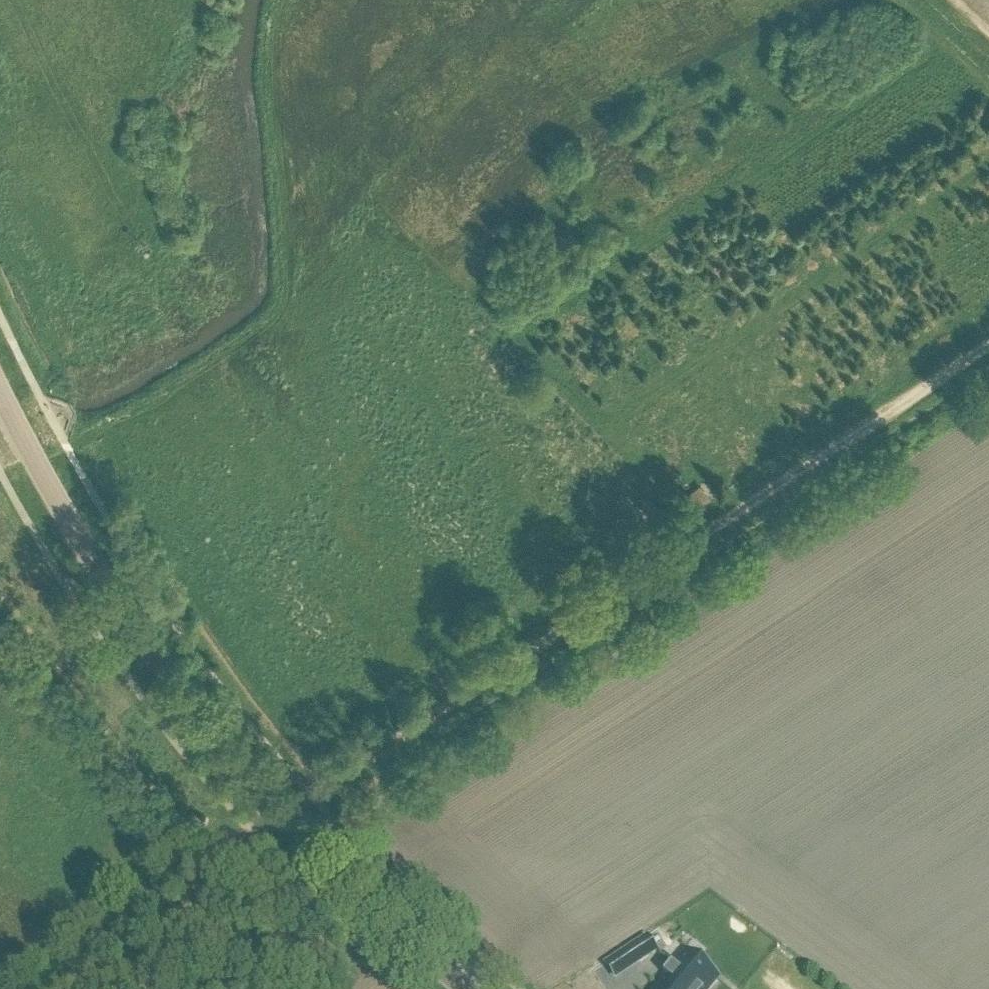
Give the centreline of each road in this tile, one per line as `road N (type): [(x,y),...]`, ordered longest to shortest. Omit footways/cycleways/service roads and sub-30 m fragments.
road 1 (track): [(988,342),(313,797)]
road 2 (tertiary): [(465,988),(338,875),(145,636),(75,537),(0,399)]
road 3 (track): [(62,988),(214,856)]

